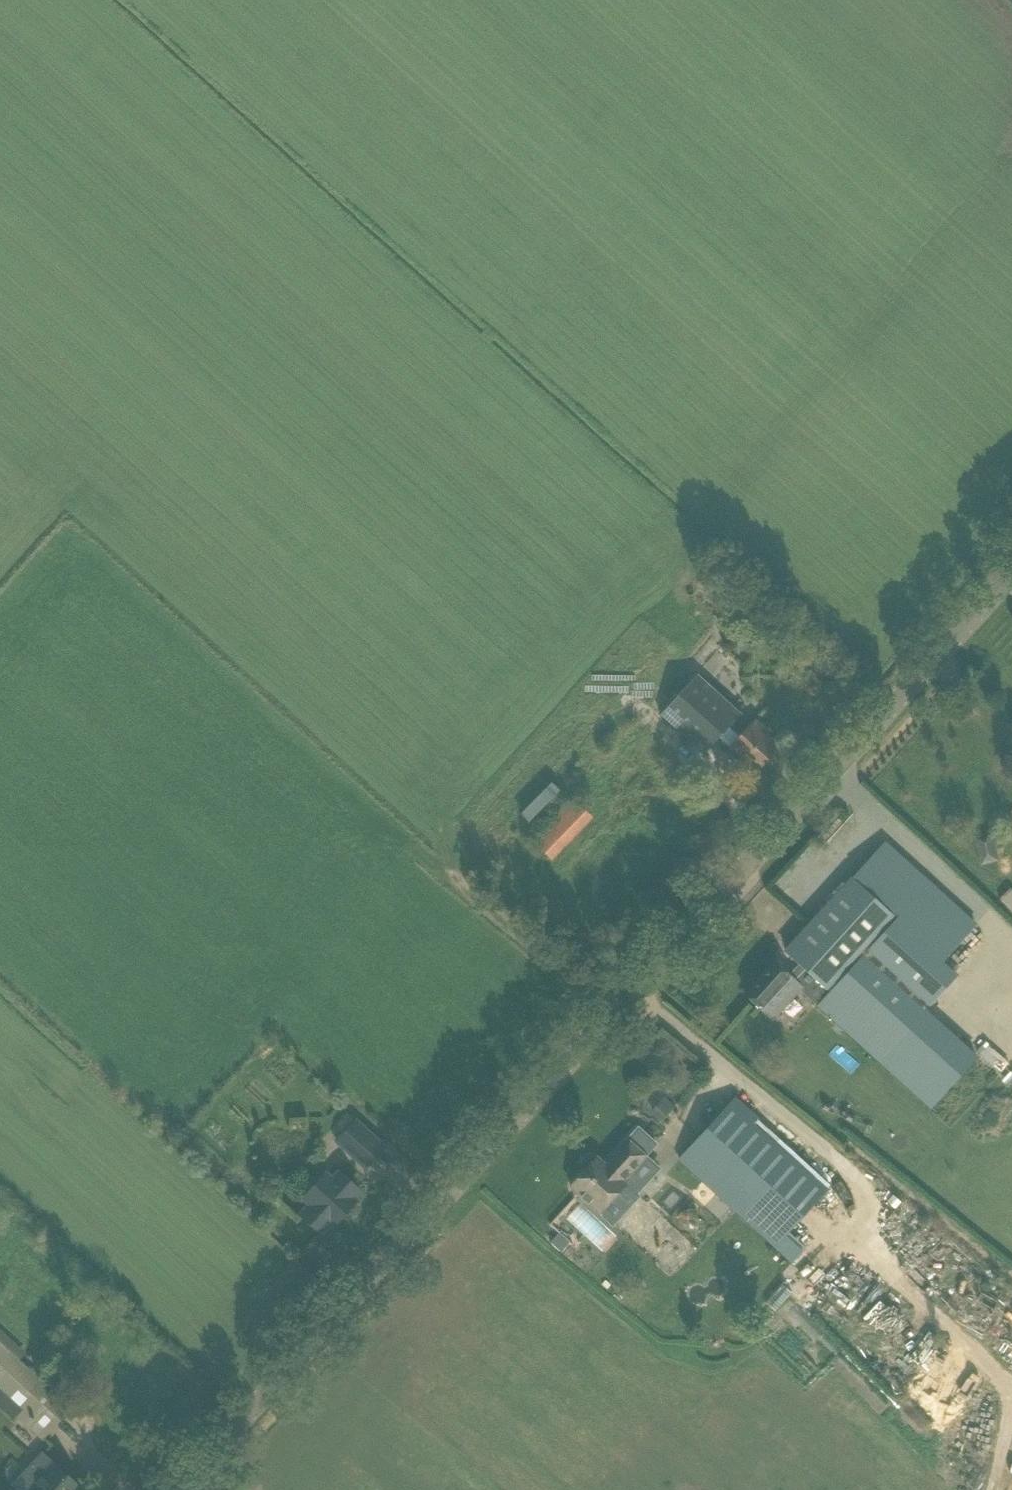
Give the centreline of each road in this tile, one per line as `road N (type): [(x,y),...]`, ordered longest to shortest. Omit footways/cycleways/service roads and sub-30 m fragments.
road 1 (tertiary): [(202,1489),(1011,576)]

